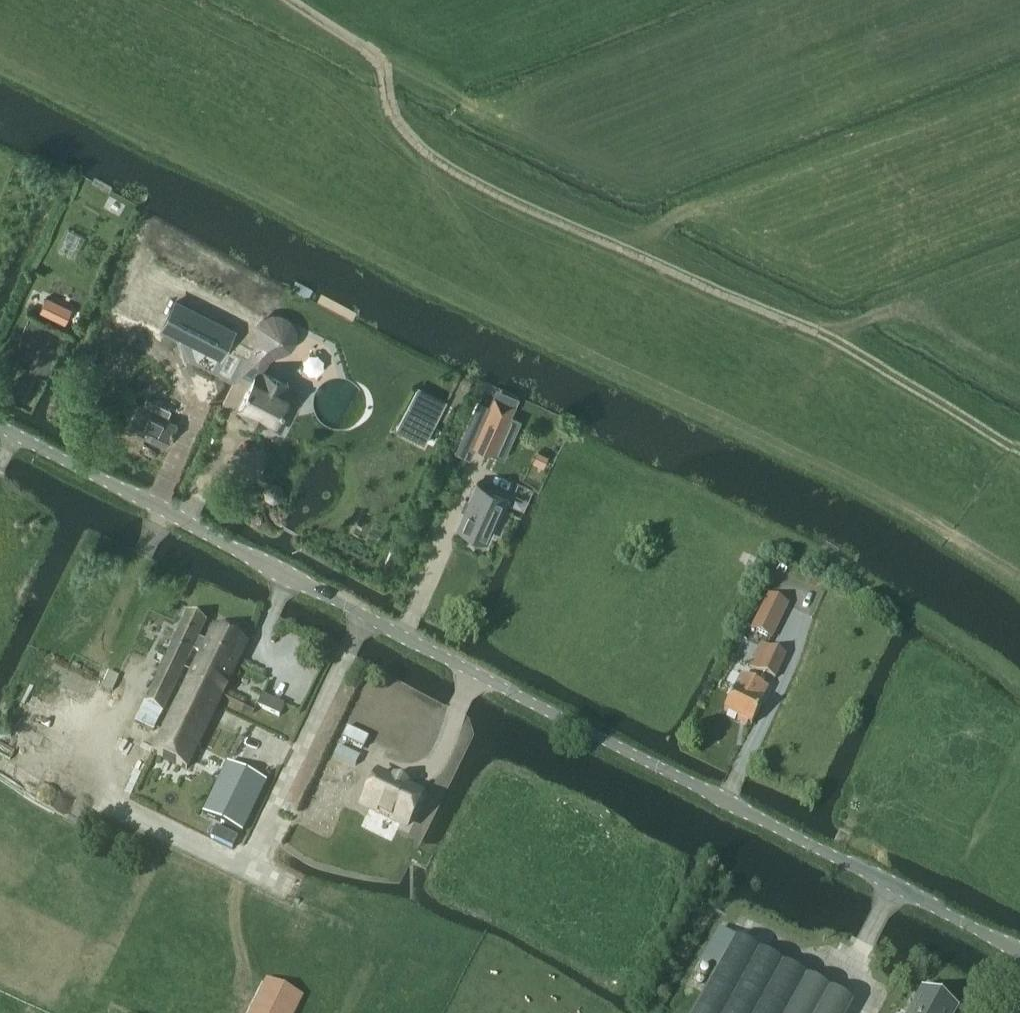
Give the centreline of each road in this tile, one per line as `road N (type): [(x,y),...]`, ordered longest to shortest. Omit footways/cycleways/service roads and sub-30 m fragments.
road 1 (unclassified): [(1019,954),(0,429)]
road 2 (track): [(1019,577),(901,500),(526,326),(0,55)]
road 3 (track): [(1019,89),(609,246),(489,190),(422,148)]
road 4 (track): [(295,0),(385,63),(390,114),(422,148)]
road 5 (track): [(422,148),(526,326)]
road 6 (track): [(523,0),(385,63)]

